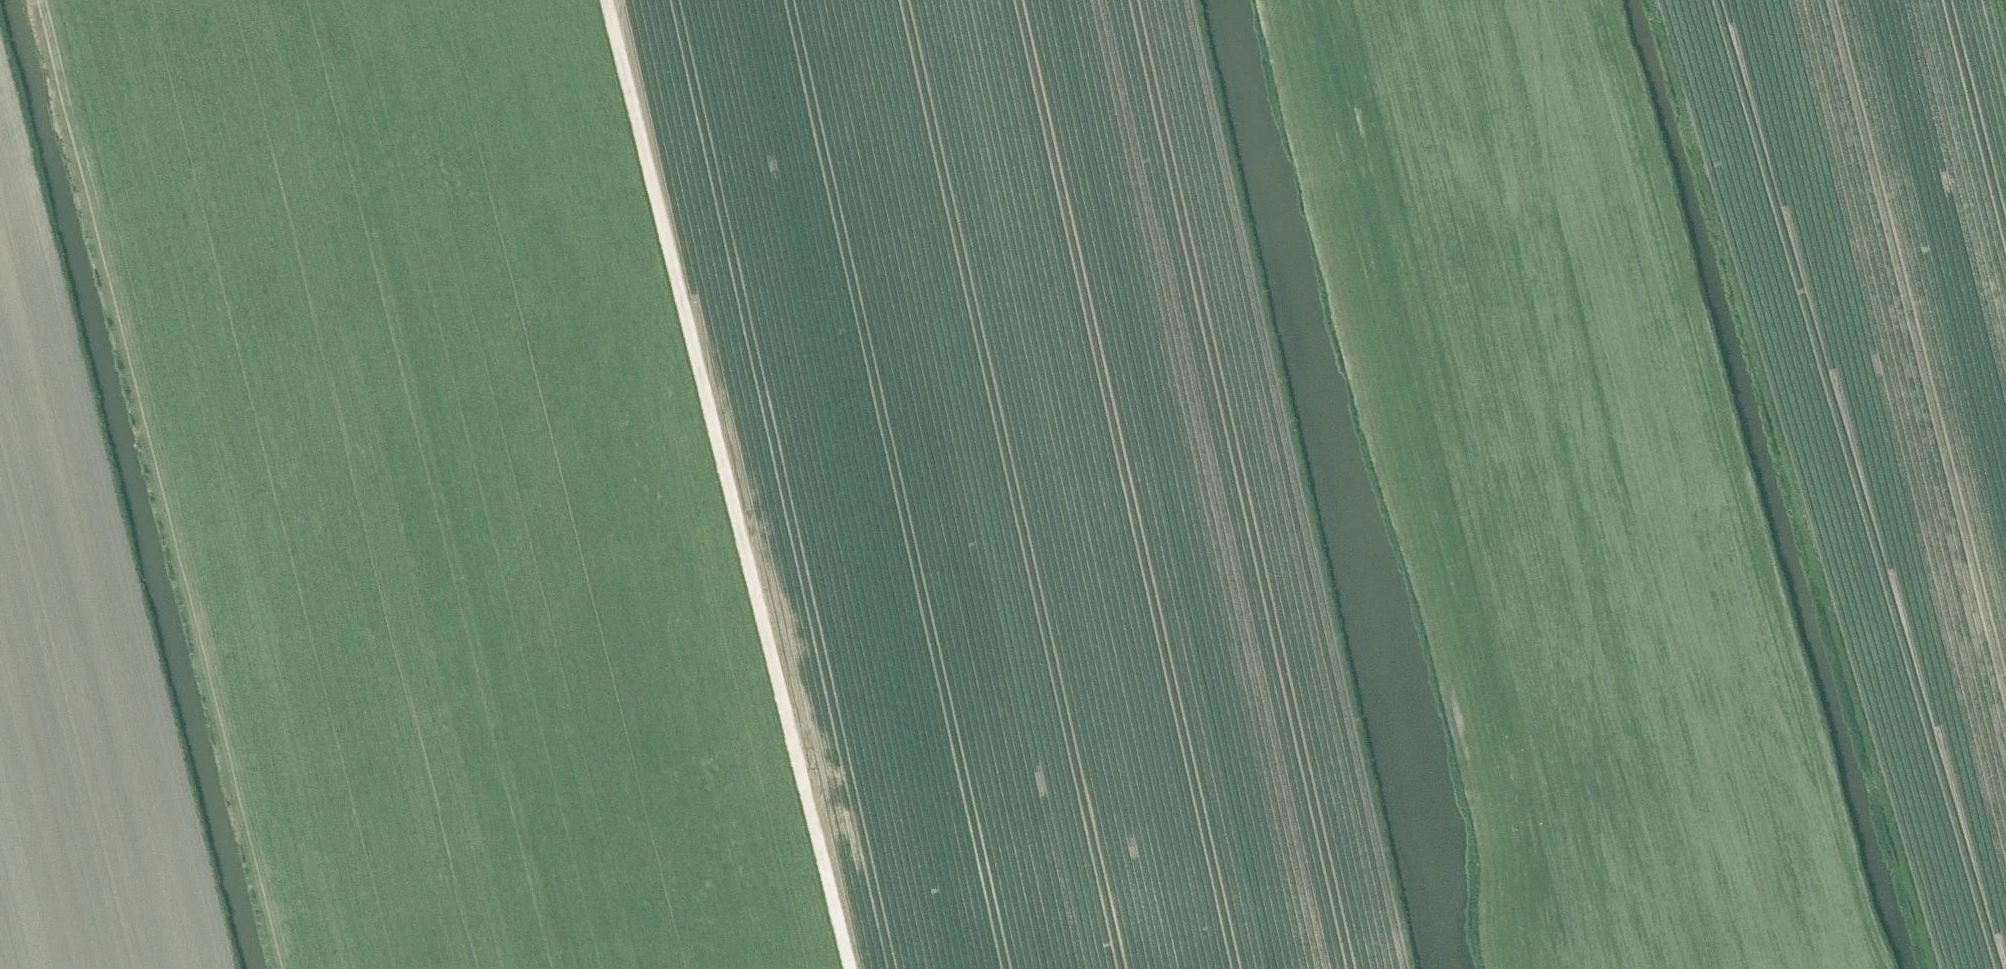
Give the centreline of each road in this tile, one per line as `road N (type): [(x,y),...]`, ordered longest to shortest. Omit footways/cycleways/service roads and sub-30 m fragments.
road 1 (track): [(848,968),(607,0)]
road 2 (track): [(1663,256),(1591,0)]

